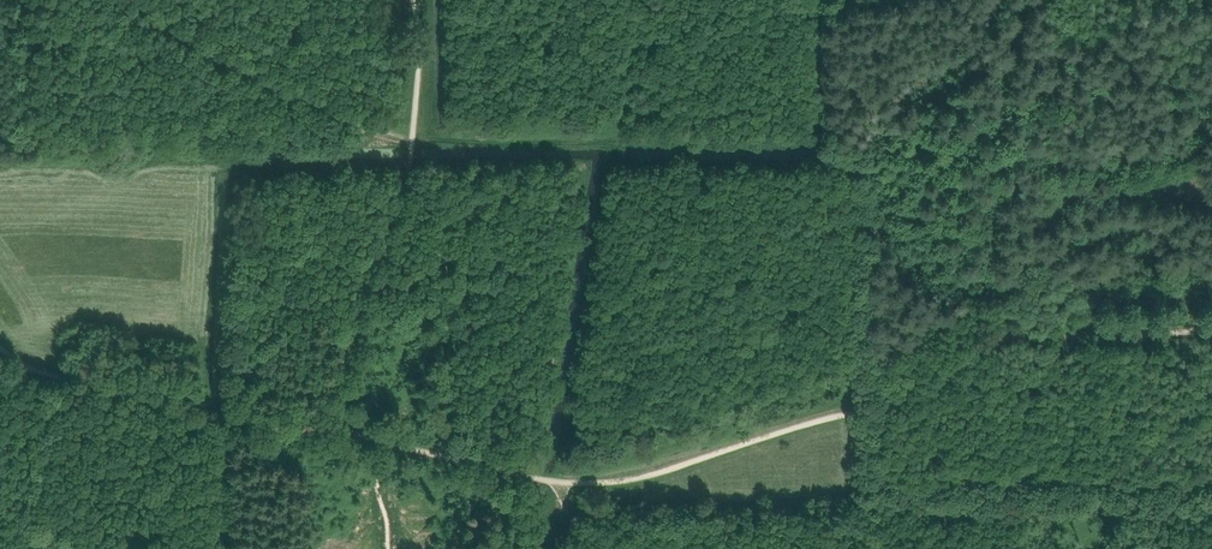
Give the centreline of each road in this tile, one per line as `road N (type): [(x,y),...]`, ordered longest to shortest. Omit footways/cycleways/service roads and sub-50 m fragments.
road 1 (track): [(413,0),(420,52),(410,164),(360,291),(335,430),(544,480),(608,483),(822,420),(933,397),(1005,337),(1211,331)]

